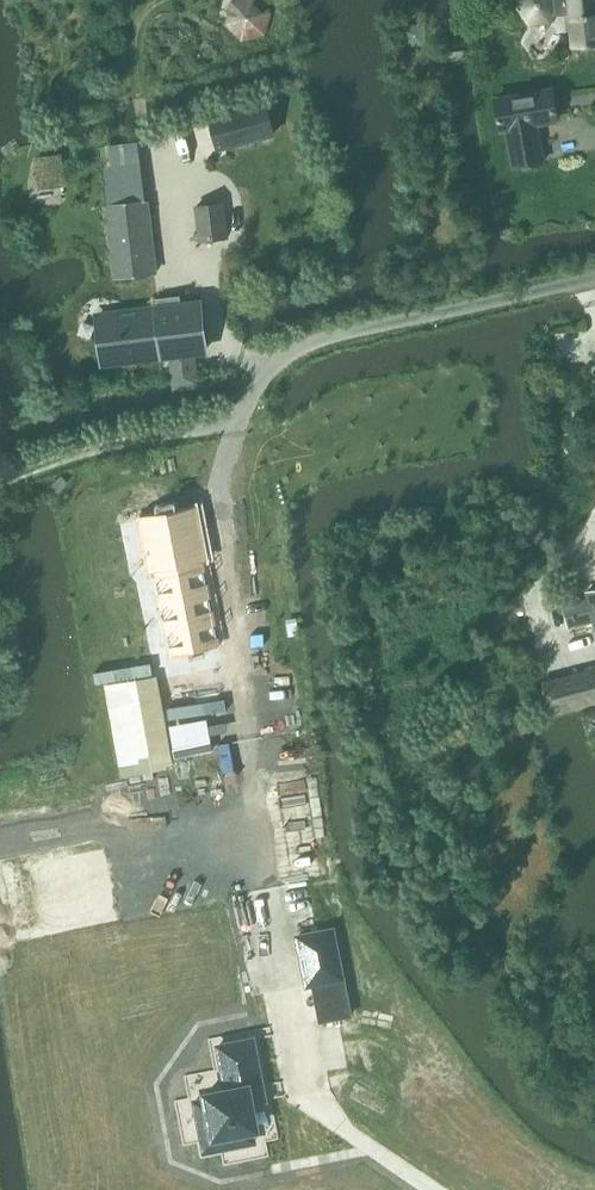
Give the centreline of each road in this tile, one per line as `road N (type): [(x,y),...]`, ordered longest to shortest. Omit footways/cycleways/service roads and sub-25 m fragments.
road 1 (residential): [(233,424),(266,369),(318,344),(594,278)]

